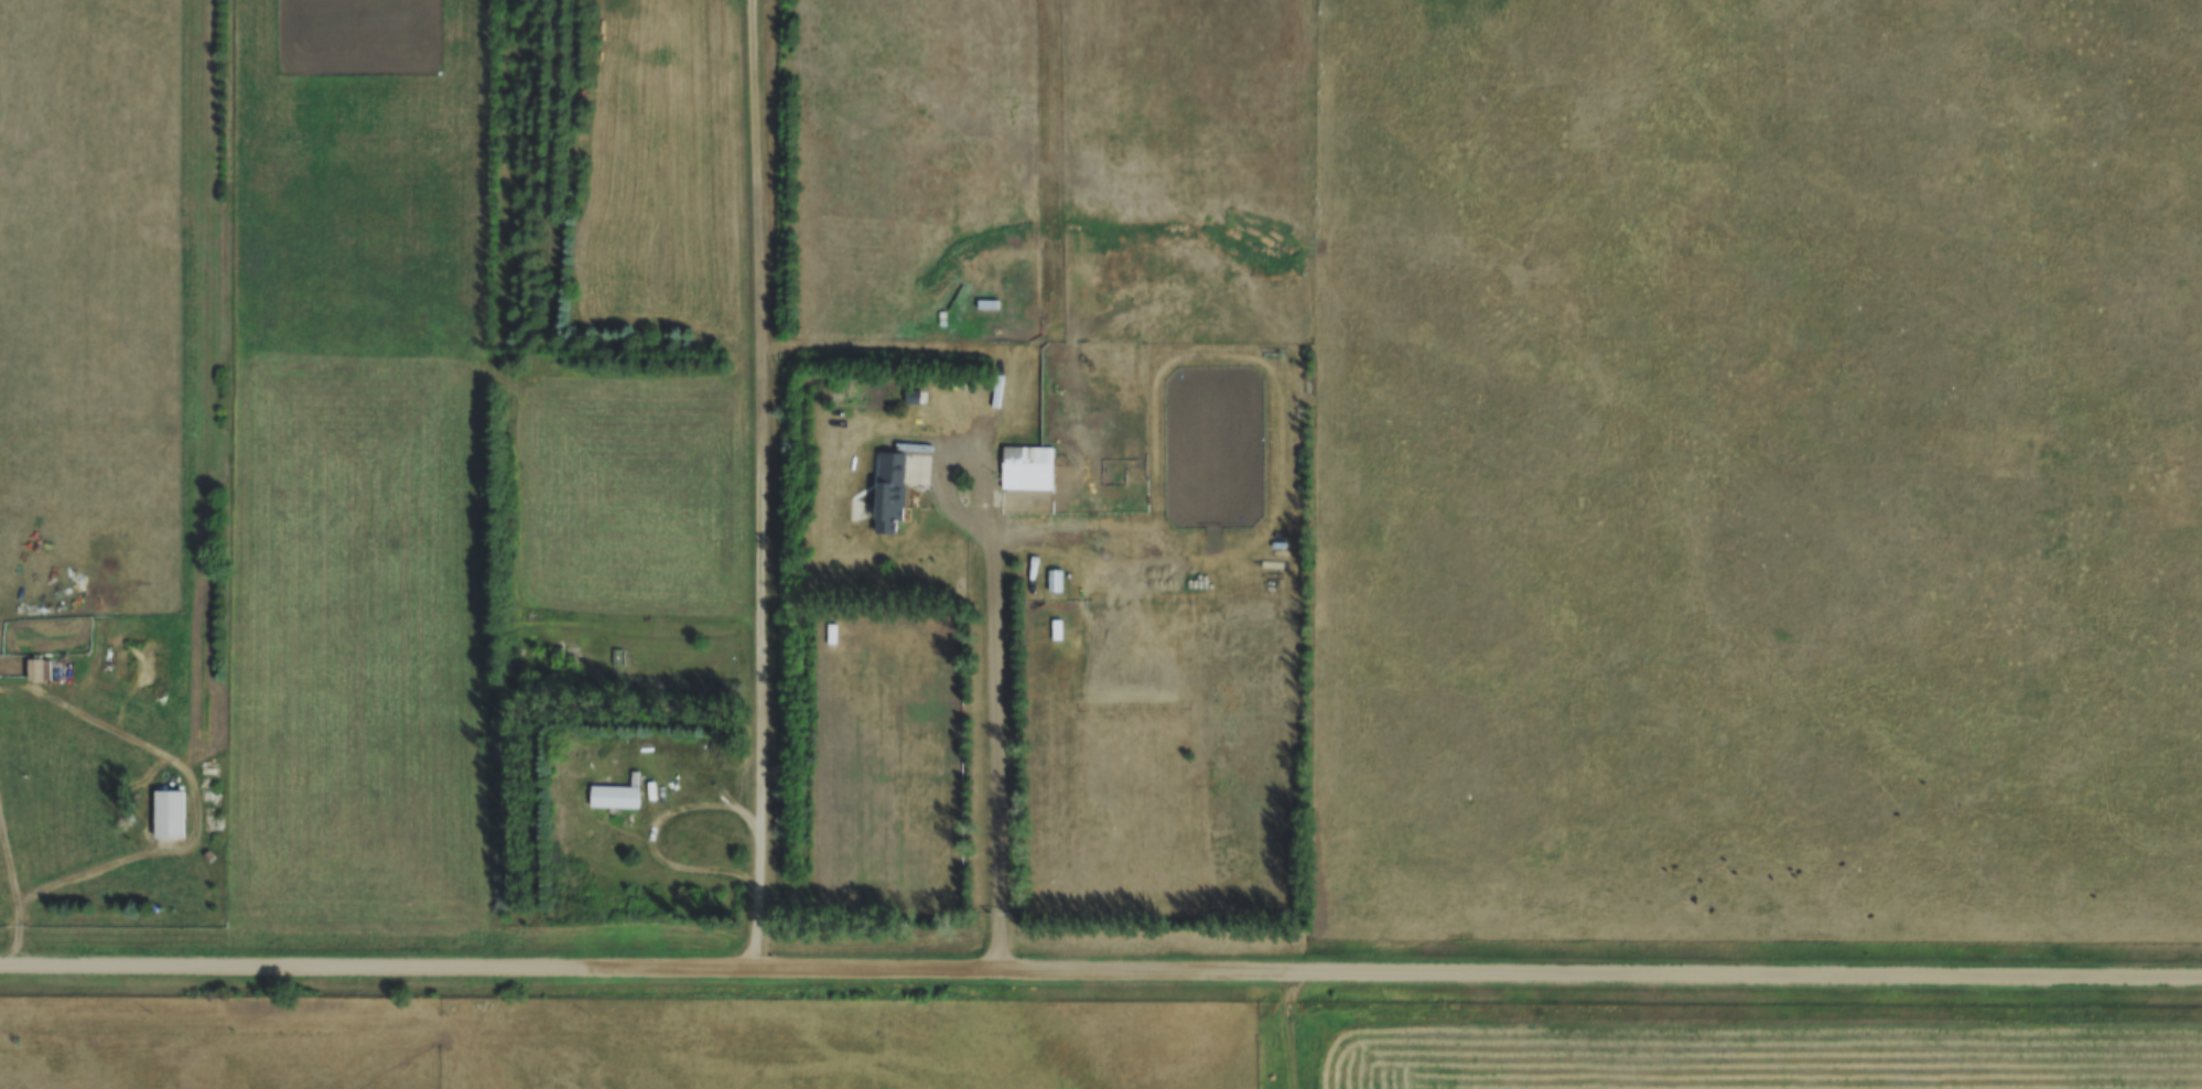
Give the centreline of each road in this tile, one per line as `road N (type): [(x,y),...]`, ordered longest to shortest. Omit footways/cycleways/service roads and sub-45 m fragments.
road 1 (residential): [(2201,977),(0,965)]

